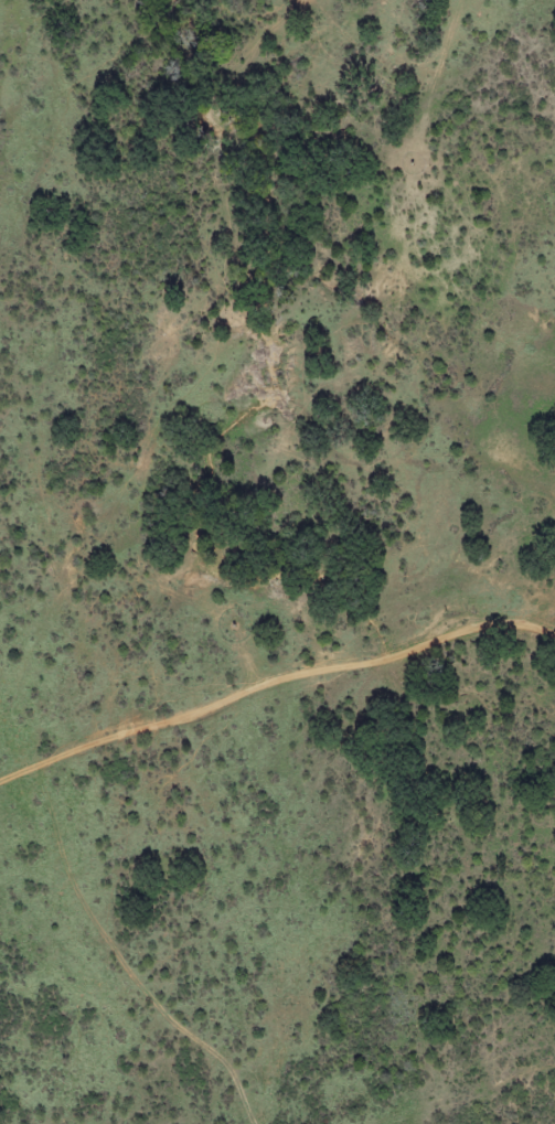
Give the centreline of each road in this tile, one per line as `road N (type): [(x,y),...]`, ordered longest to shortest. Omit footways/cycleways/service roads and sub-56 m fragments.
road 1 (track): [(0,783),(280,679),(392,661),(501,627),(524,624),(554,636)]

